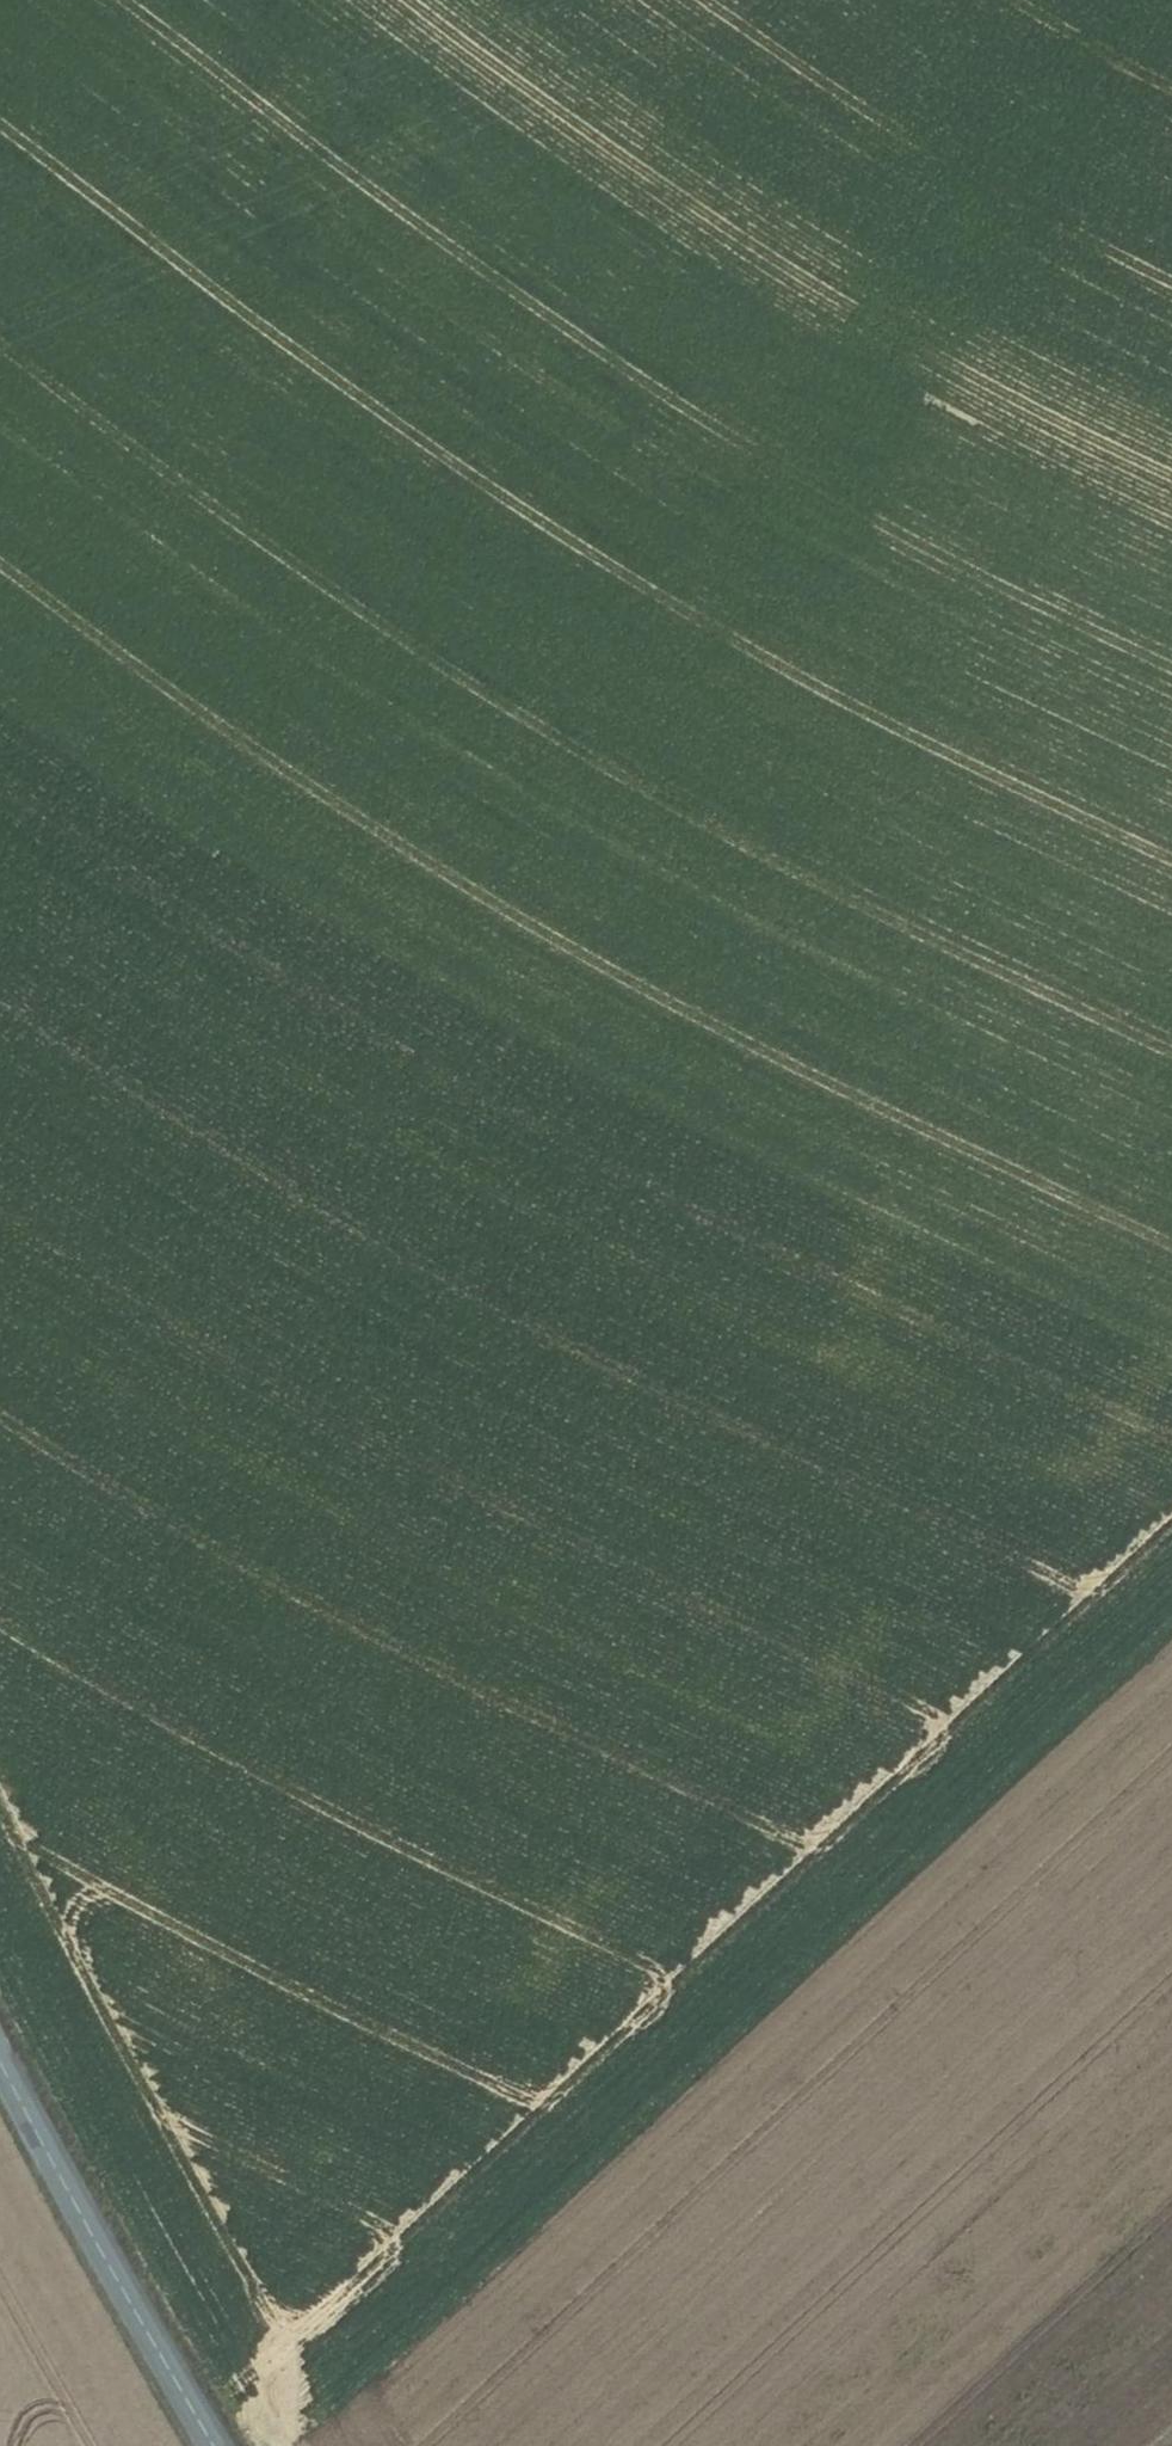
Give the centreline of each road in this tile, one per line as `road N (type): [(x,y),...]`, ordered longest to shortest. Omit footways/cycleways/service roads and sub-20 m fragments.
road 1 (tertiary): [(0,2067),(208,2445)]

